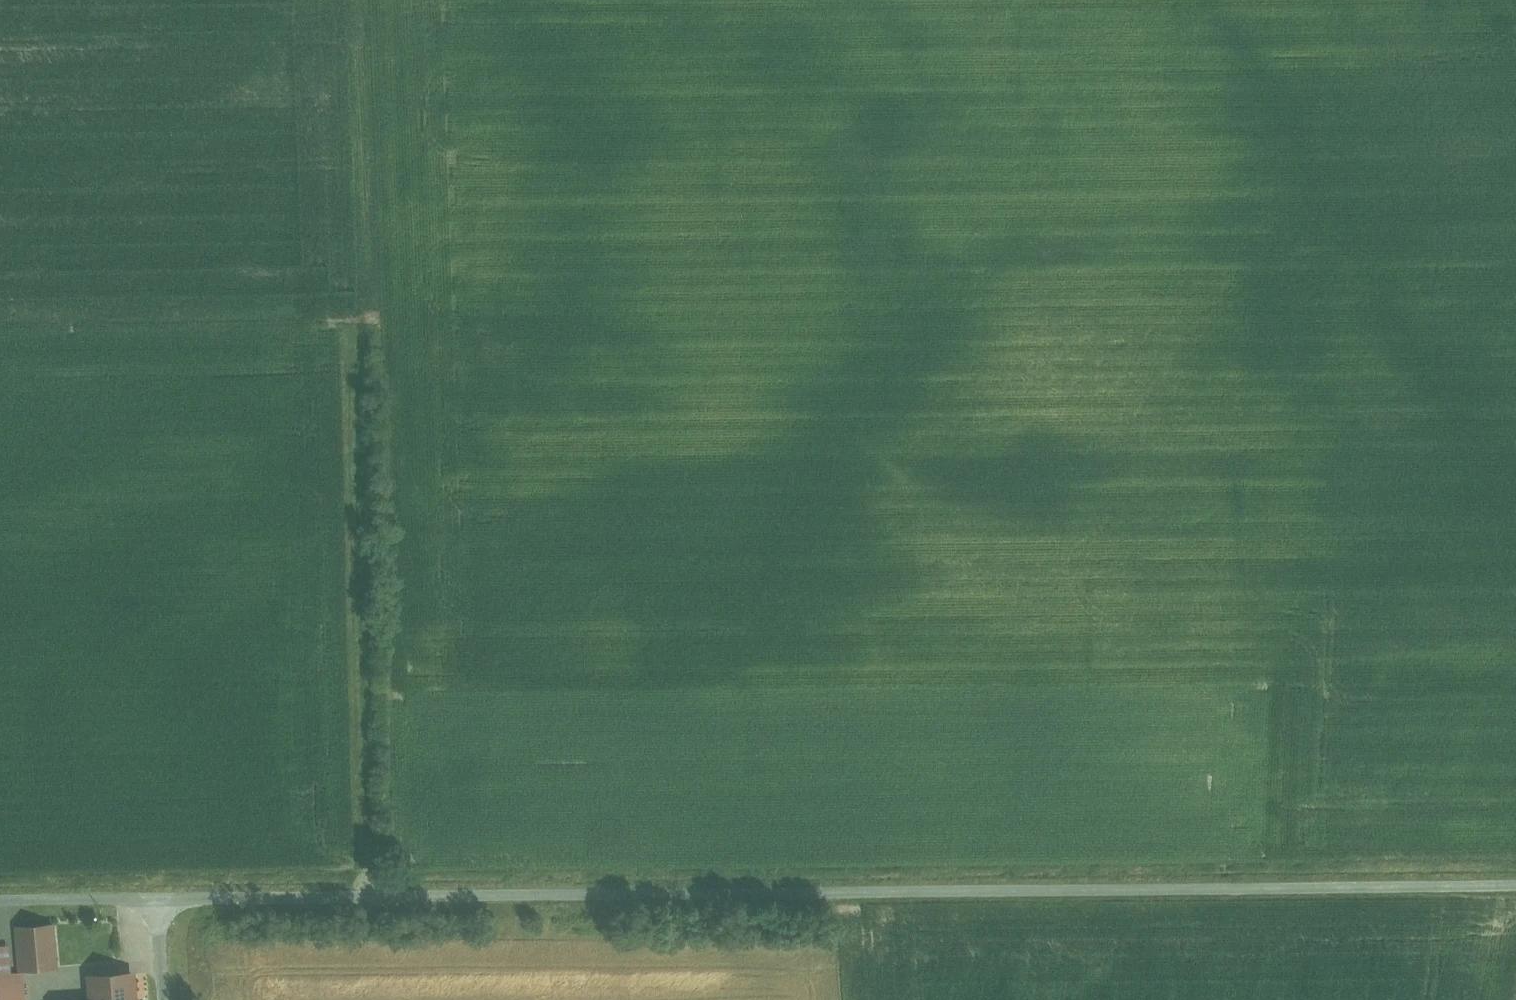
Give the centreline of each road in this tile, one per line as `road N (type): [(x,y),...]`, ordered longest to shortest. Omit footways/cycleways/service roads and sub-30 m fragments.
road 1 (unclassified): [(158,878),(1515,854)]
road 2 (unclassified): [(0,881),(158,878)]
road 3 (unclassified): [(158,878),(167,999)]

